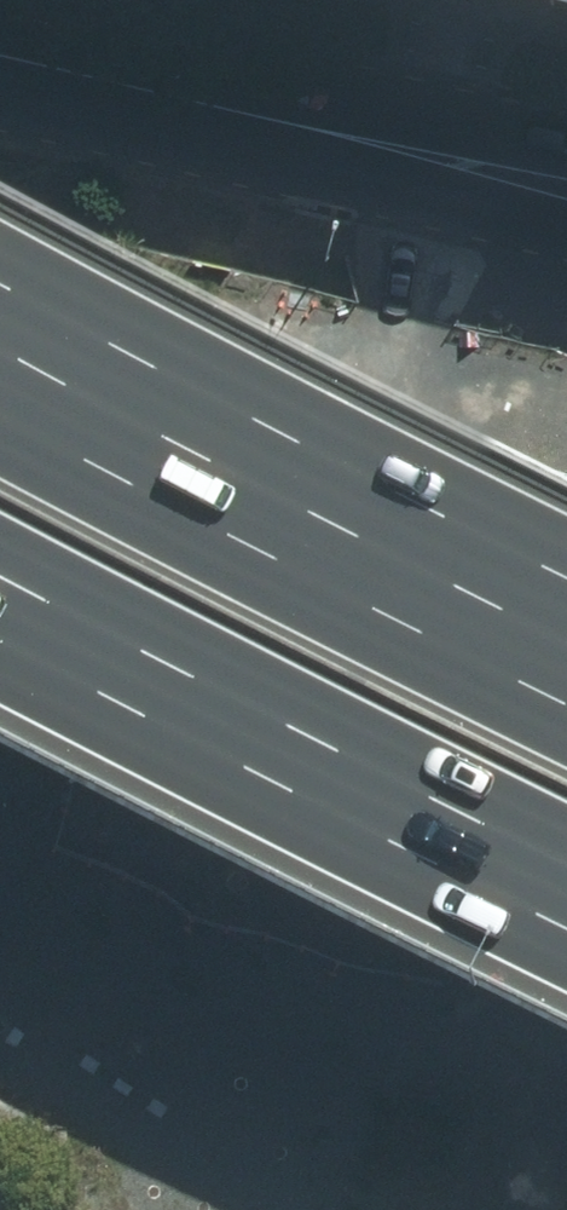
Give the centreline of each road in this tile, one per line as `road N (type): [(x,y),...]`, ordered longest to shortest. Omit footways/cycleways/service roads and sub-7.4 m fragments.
road 1 (motorway): [(566,842),(0,554)]
road 2 (motorway): [(0,392),(566,679)]
road 3 (residential): [(0,49),(566,181)]

